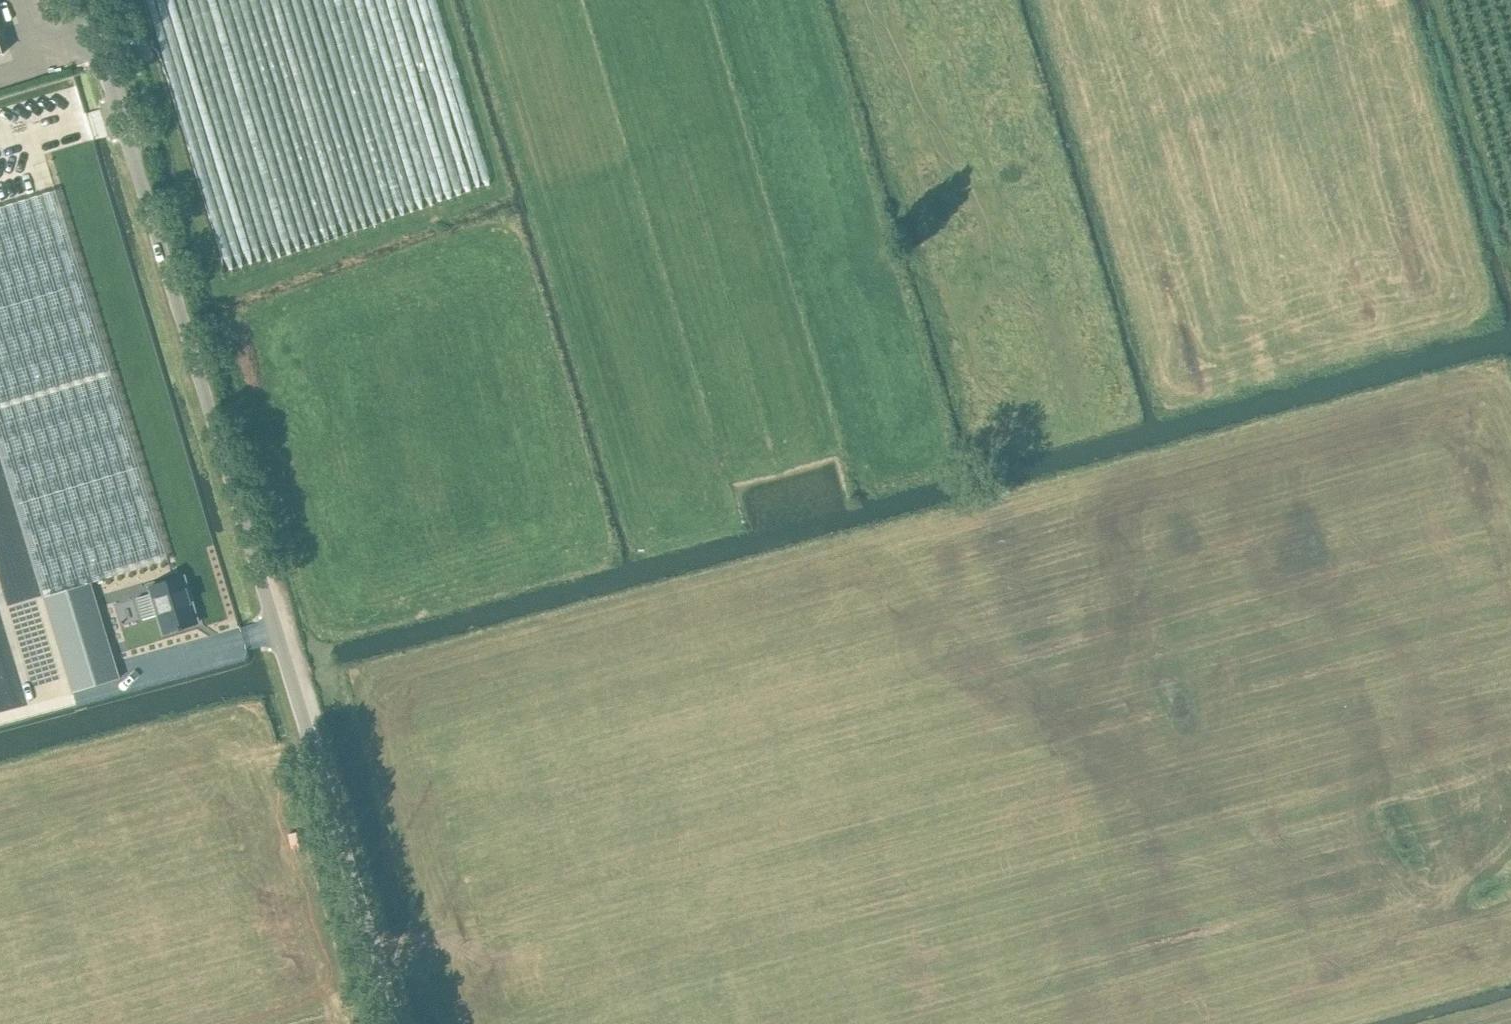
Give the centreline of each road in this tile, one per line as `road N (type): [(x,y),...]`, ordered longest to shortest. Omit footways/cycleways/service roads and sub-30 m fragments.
road 1 (unclassified): [(400,1023),(89,0)]

